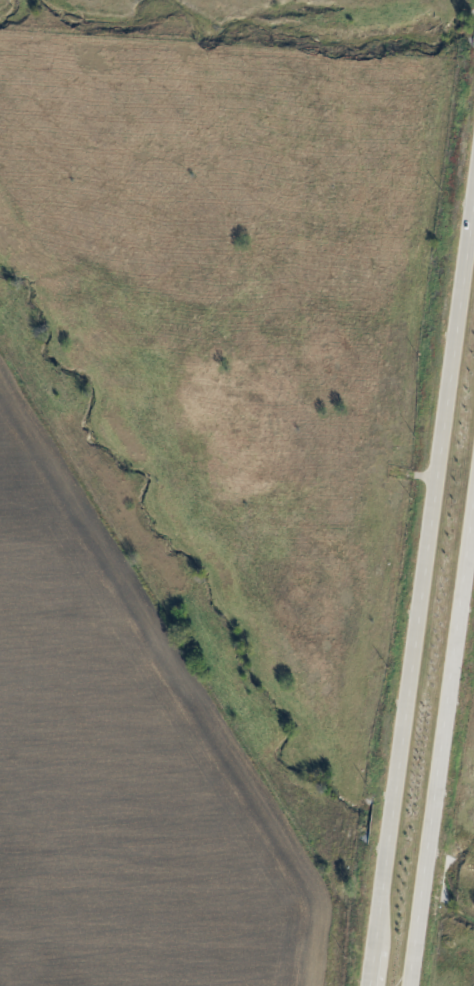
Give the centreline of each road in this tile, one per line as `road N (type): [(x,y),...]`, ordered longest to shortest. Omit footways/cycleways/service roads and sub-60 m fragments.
road 1 (primary): [(473,156),(364,985)]
road 2 (primary): [(405,985),(473,466)]

